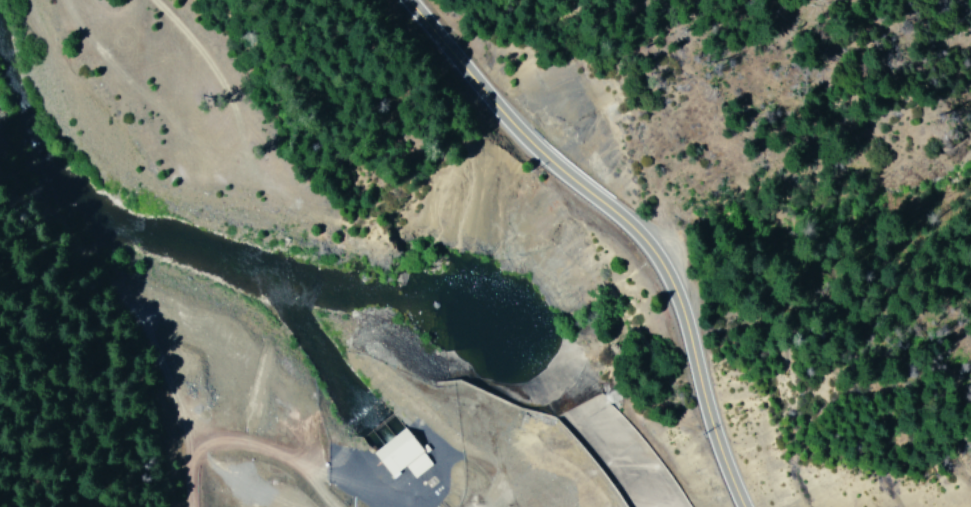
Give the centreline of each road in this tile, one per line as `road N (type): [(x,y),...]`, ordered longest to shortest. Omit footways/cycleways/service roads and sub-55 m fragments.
road 1 (tertiary): [(742,506),(678,241),(455,0)]

